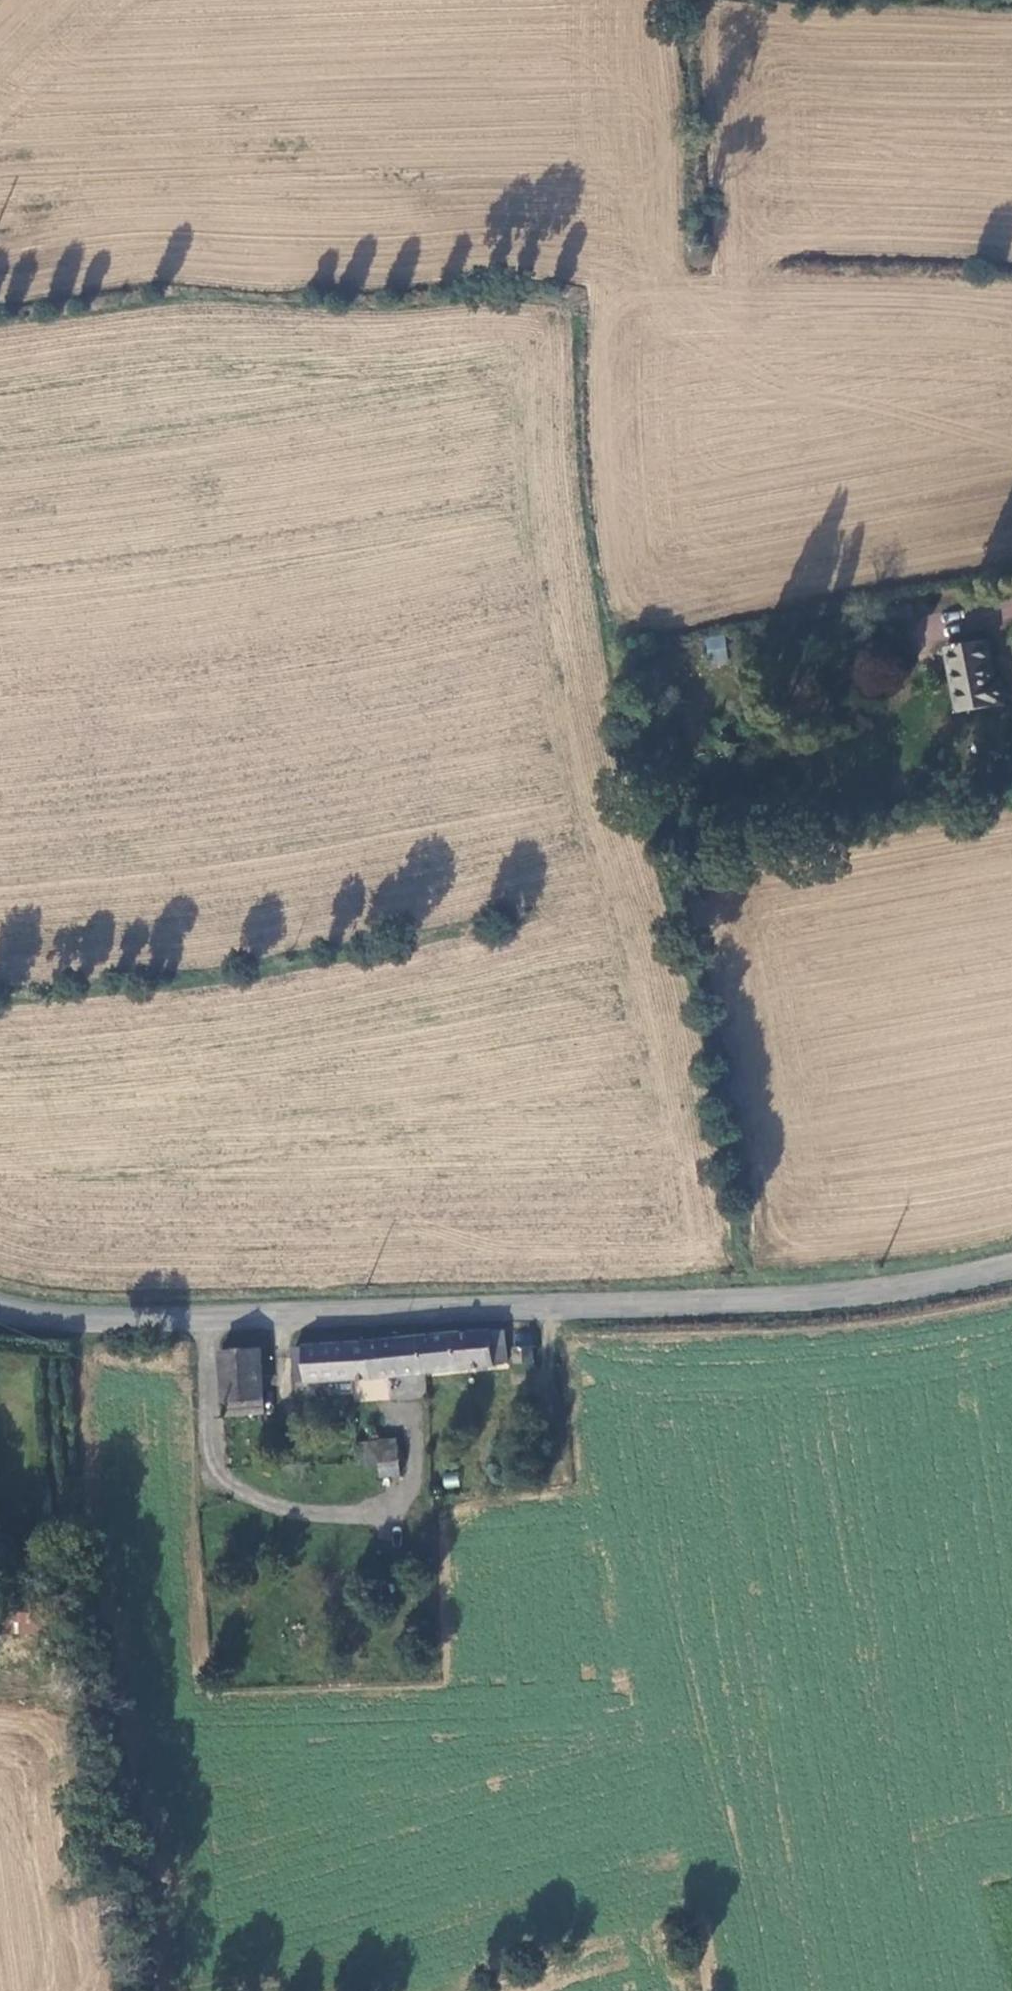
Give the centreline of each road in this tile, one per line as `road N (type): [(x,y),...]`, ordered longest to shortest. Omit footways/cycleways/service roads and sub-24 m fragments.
road 1 (unclassified): [(0,1310),(97,1323),(781,1301),(897,1290),(1011,1266)]

